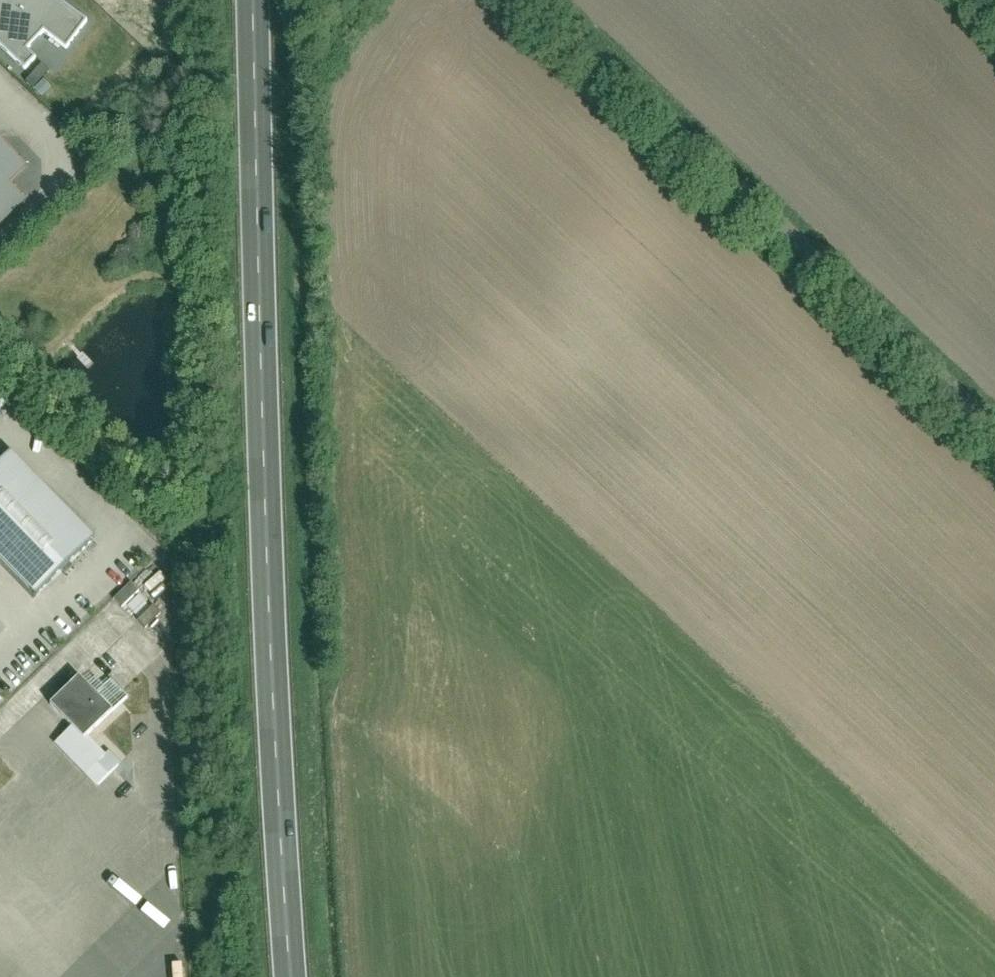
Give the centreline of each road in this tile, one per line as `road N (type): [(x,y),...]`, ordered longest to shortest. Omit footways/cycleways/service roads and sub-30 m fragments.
road 1 (primary): [(292,976),(252,0)]
road 2 (residential): [(994,429),(539,0)]

